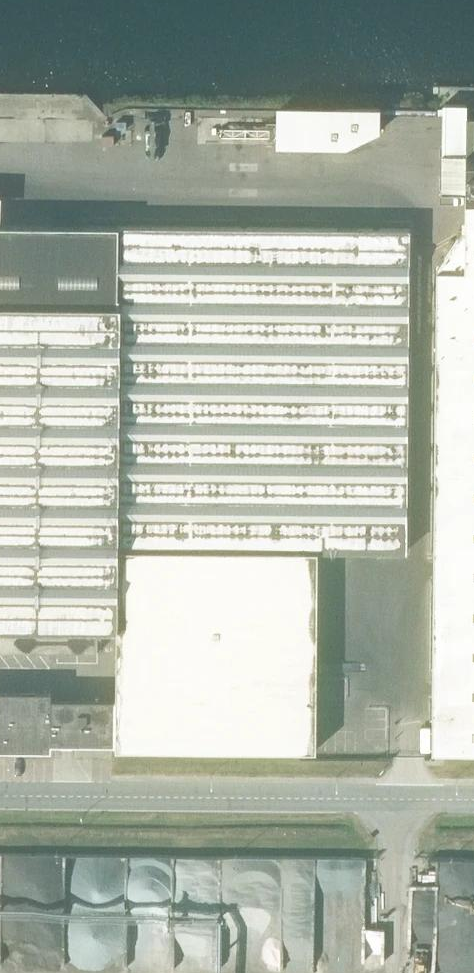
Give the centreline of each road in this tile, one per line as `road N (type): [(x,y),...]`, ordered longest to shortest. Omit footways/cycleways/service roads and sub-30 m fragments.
road 1 (unclassified): [(473,799),(0,794)]

